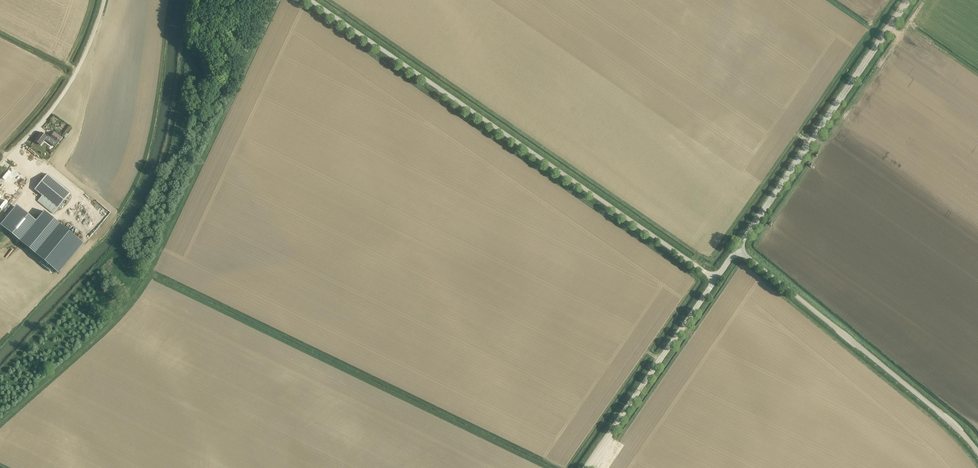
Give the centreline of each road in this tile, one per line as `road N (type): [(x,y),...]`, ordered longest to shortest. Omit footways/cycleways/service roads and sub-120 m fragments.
road 1 (unclassified): [(718,279),(315,0)]
road 2 (unclassified): [(977,452),(739,246)]
road 3 (unclassified): [(739,246),(907,0)]
road 4 (unclassified): [(589,467),(718,279)]
road 5 (unclassified): [(0,168),(66,94),(104,0)]

